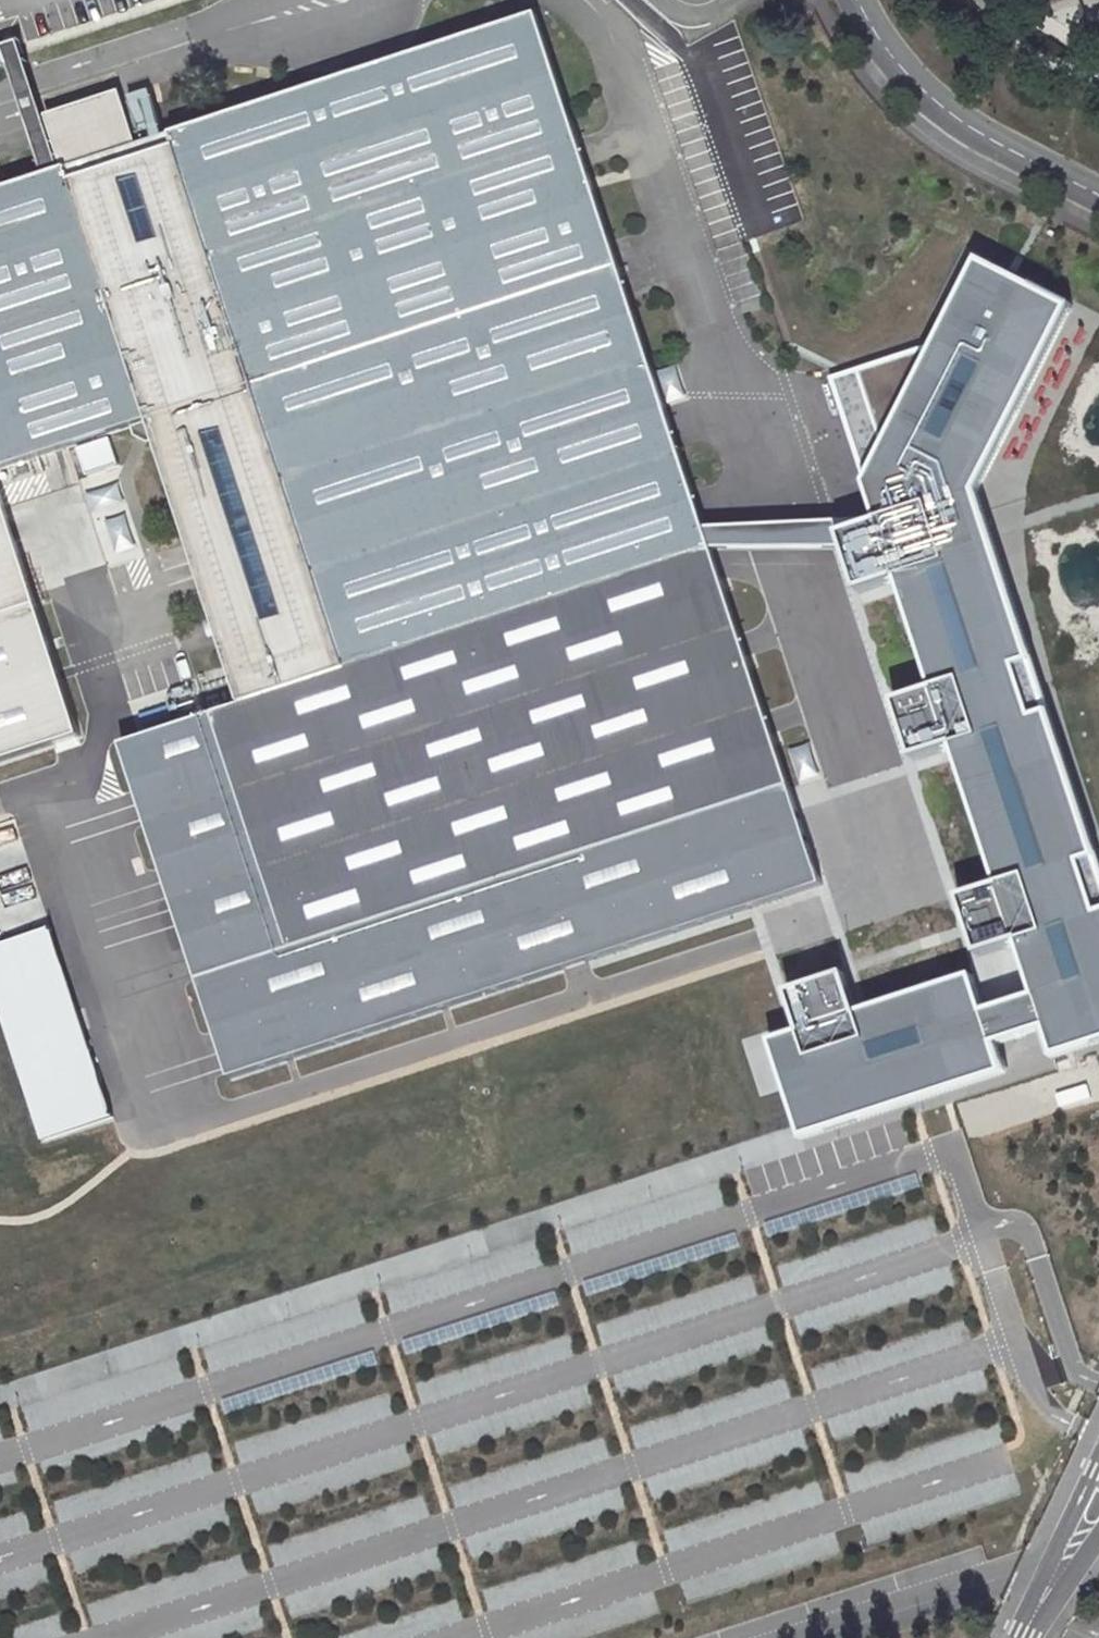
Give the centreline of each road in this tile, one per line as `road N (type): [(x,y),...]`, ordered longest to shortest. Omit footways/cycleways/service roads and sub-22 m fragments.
road 1 (residential): [(858,0),(921,90),(1010,152),(1098,197)]
road 2 (unclassified): [(1098,1511),(1026,1637)]

